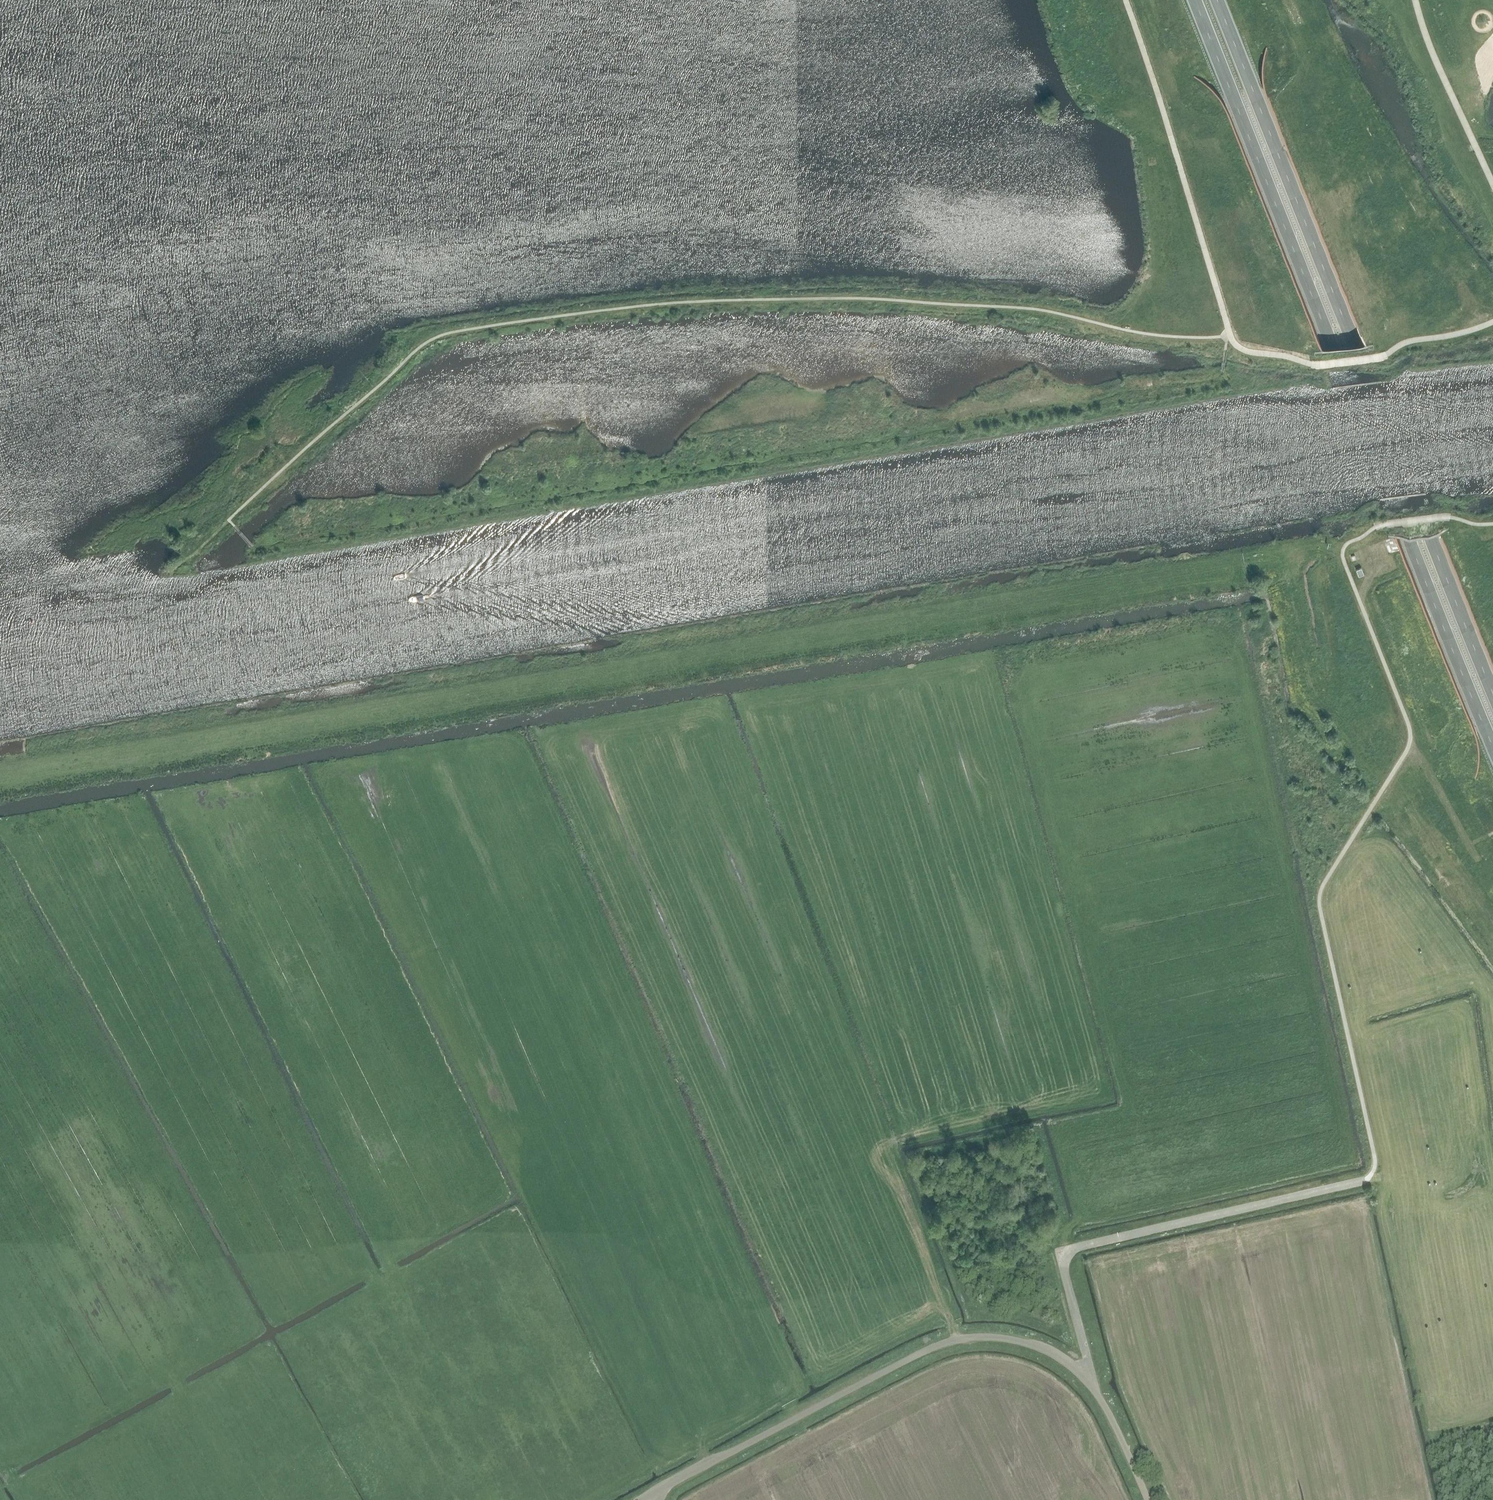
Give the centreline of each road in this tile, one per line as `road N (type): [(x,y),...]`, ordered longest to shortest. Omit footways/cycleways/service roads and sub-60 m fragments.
road 1 (trunk): [(1194,0),(1492,747)]
road 2 (trunk): [(1492,693),(1217,0)]
road 3 (unclassified): [(639,1499),(924,1351),(979,1337),(1040,1348),(1081,1377),(1110,1415),(1148,1499)]

